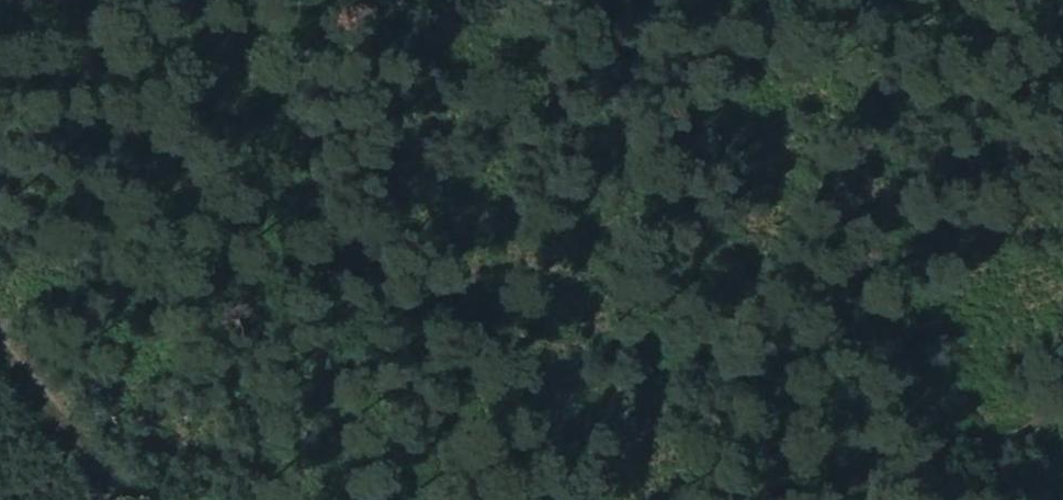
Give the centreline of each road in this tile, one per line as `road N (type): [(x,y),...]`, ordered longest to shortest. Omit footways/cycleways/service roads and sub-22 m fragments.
road 1 (track): [(122,499),(0,354)]

